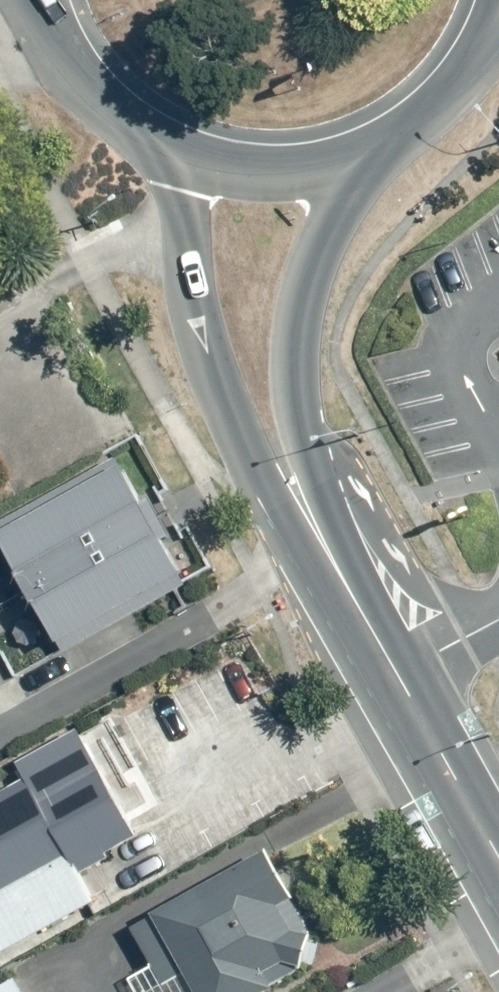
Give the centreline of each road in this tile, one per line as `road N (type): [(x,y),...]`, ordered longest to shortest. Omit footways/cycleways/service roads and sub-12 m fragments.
road 1 (secondary): [(324,544),(271,497),(232,418),(206,344),(168,150)]
road 2 (residential): [(0,727),(324,544)]
road 3 (secondary): [(405,125),(333,236),(300,355),(302,407)]
road 4 (secondary): [(302,407),(351,475),(405,576),(464,601),(498,597)]
road 5 (secondary): [(498,907),(398,674)]
road 6 (secondary): [(405,125),(348,155),(285,168),(221,165),(168,150)]
road 7 (secondary): [(168,150),(107,109),(67,63),(39,8)]
road 8 (secondary): [(398,674),(498,826)]
road 9 (secondary): [(324,544),(398,674)]
road 10 (secondary): [(302,407),(324,544)]
road 11 (secondary): [(485,28),(452,82),(405,125)]

